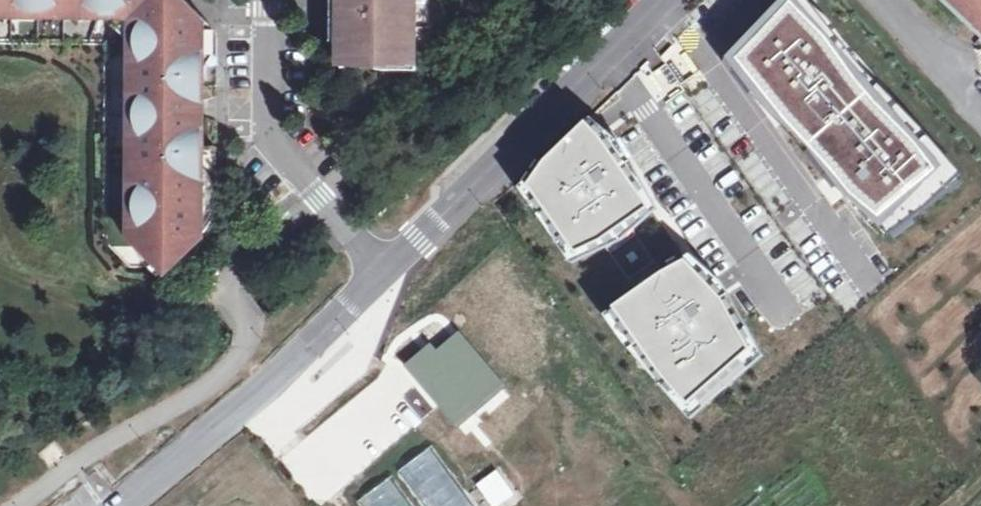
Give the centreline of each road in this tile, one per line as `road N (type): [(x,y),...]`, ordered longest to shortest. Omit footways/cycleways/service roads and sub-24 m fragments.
road 1 (tertiary): [(661,0),(596,74),(385,267)]
road 2 (tertiary): [(385,267),(126,505)]
road 3 (residential): [(267,0),(268,132),(385,267)]

